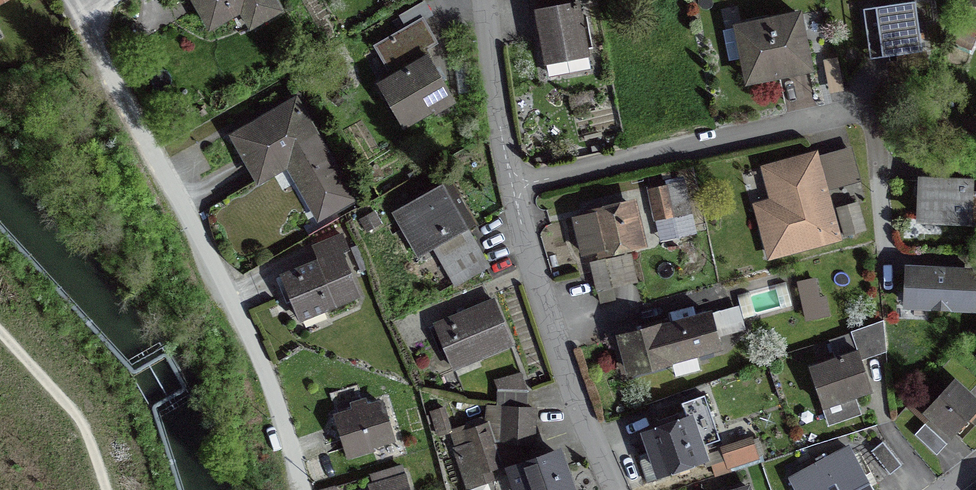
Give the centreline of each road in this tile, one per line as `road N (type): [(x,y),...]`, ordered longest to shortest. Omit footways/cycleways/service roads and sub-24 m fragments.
road 1 (residential): [(512,192),(865,110),(880,122),(889,277)]
road 2 (residential): [(74,9),(241,323),(301,489)]
road 3 (residential): [(512,192),(546,318),(620,489)]
road 4 (residential): [(491,0),(512,192)]

